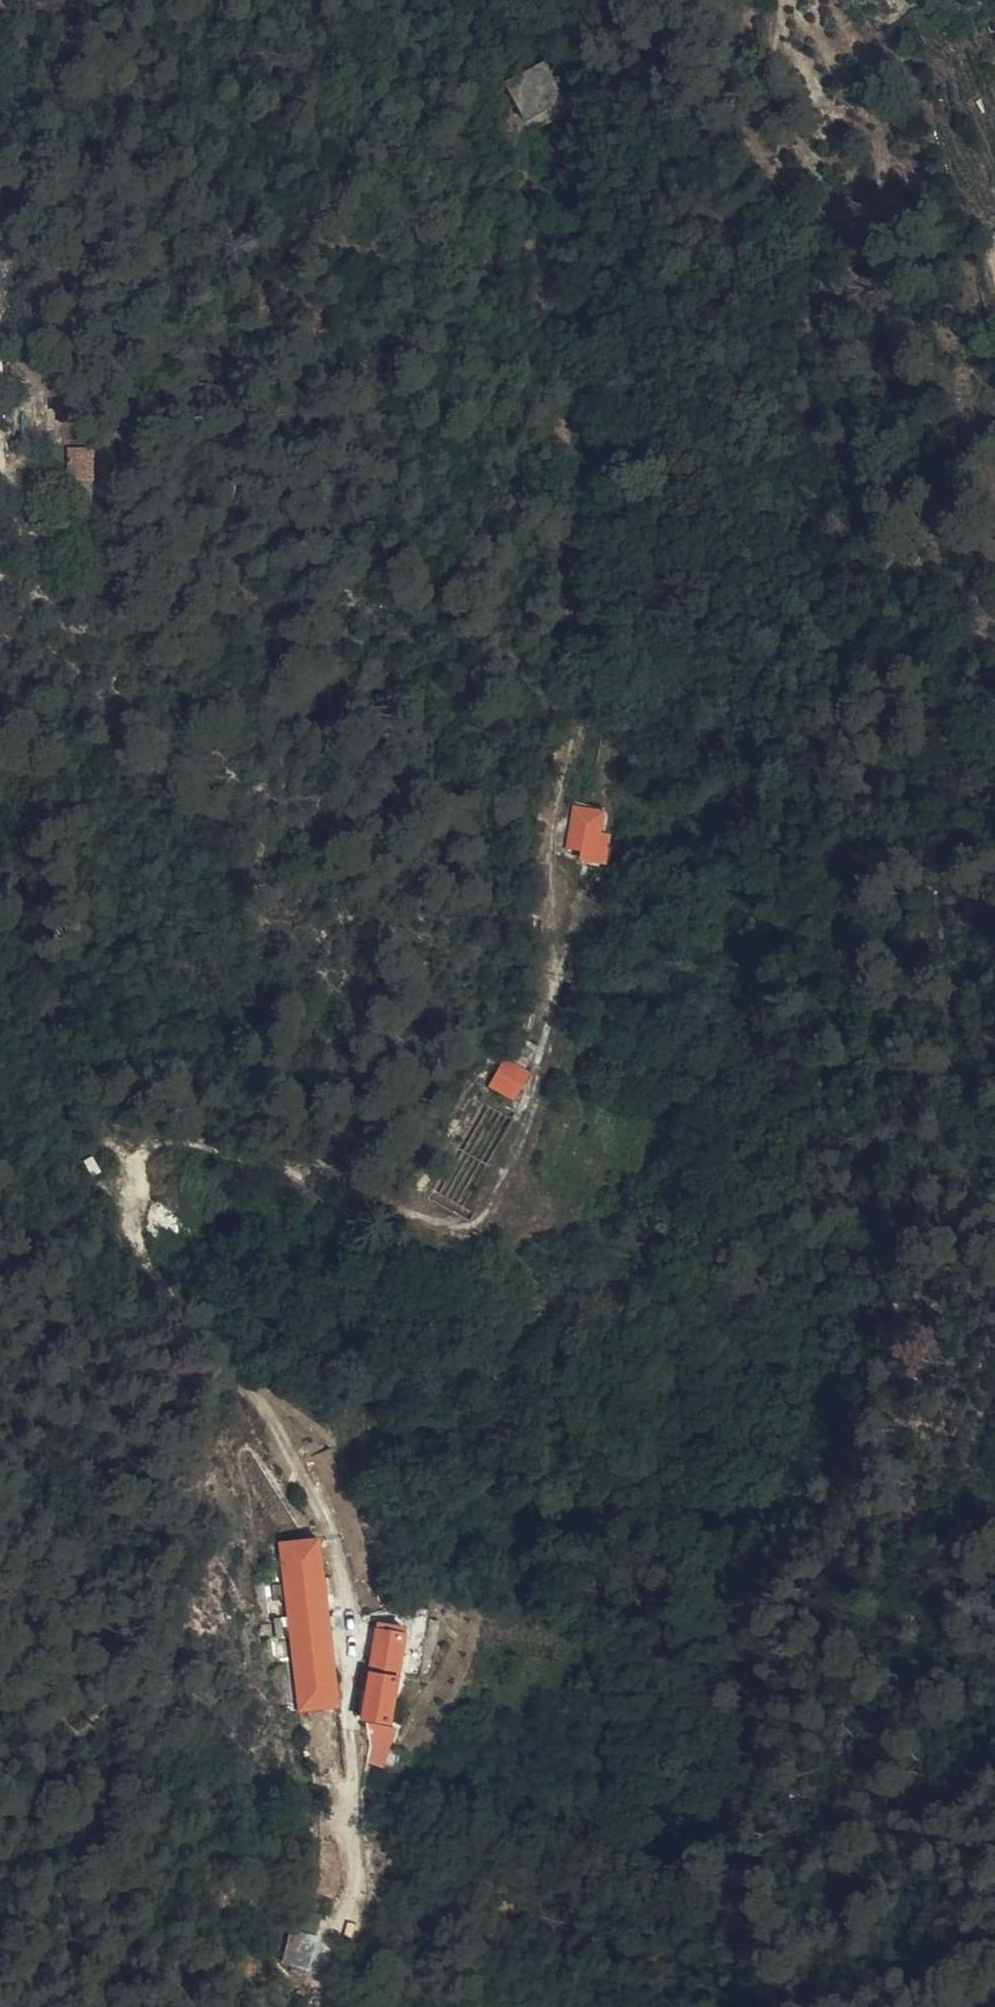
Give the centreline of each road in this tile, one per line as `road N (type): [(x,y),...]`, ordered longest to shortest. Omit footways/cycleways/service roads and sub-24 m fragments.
road 1 (track): [(311,2006),(326,1809)]

